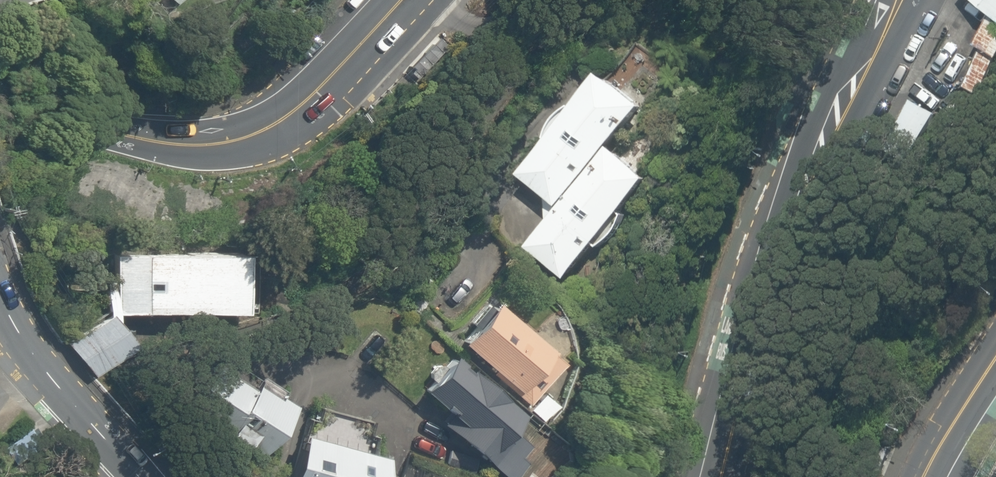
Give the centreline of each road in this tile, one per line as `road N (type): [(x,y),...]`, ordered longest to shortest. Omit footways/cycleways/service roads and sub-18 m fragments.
road 1 (secondary): [(707,476),(777,247),(813,161),(899,0)]
road 2 (secondary): [(401,0),(271,127),(231,141),(190,145),(131,136),(0,101)]
road 3 (secondary): [(0,307),(36,360),(141,476)]

